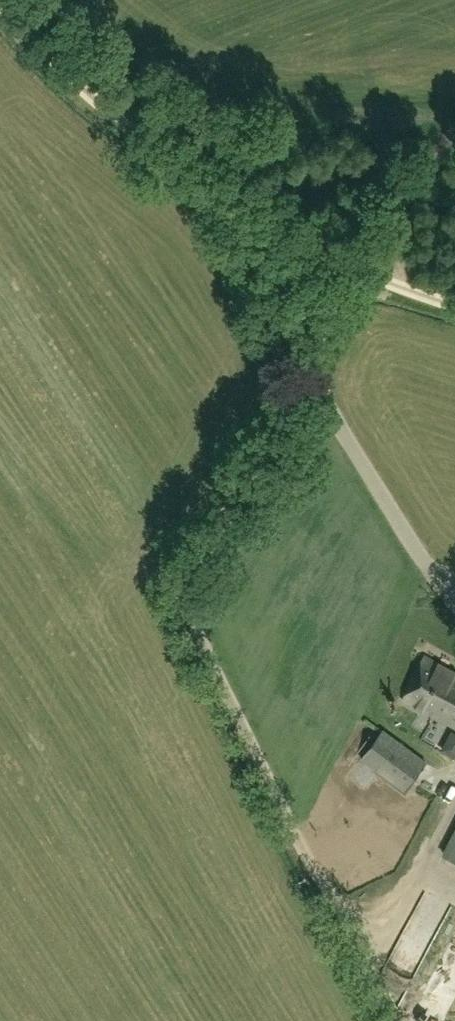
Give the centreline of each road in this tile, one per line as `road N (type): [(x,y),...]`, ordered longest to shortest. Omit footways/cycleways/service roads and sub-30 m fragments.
road 1 (track): [(392,1020),(189,616),(191,567),(351,298),(374,277)]
road 2 (track): [(374,277),(244,221),(82,93),(0,3)]
road 3 (track): [(452,135),(370,200),(340,264)]
road 4 (track): [(244,221),(306,373)]

